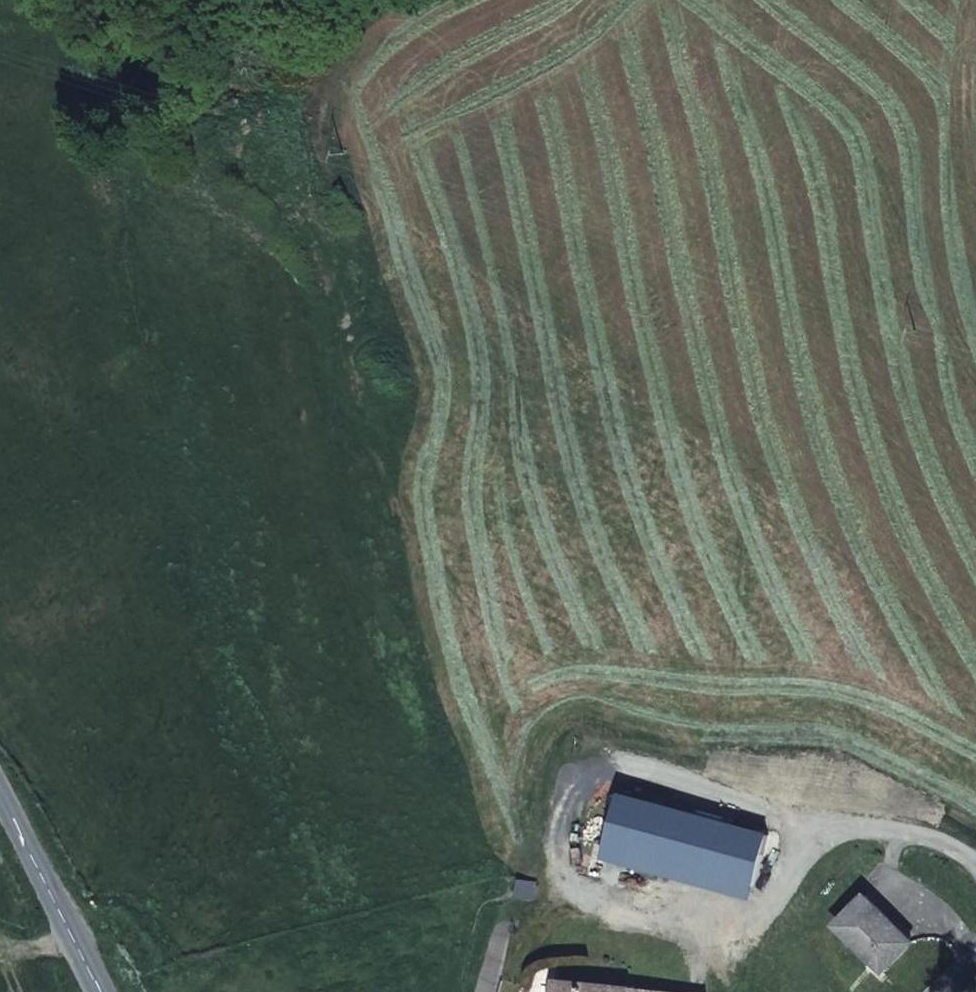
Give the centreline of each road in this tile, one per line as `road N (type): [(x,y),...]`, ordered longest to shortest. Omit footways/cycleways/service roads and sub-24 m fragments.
road 1 (secondary): [(0,793),(104,991)]

